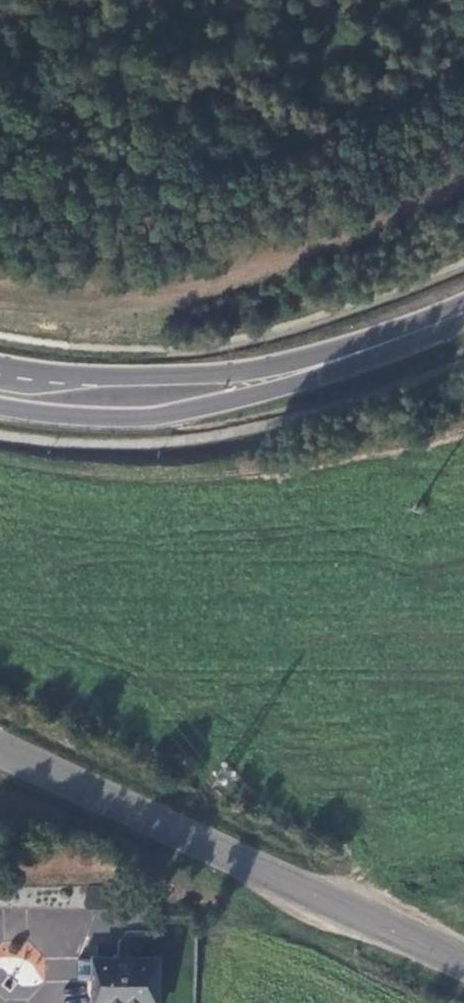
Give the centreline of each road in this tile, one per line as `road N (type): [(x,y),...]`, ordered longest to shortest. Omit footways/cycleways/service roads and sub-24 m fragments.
road 1 (secondary): [(0,749),(463,964)]
road 2 (secondary): [(0,387),(99,398),(248,383),(331,362),(463,309)]

